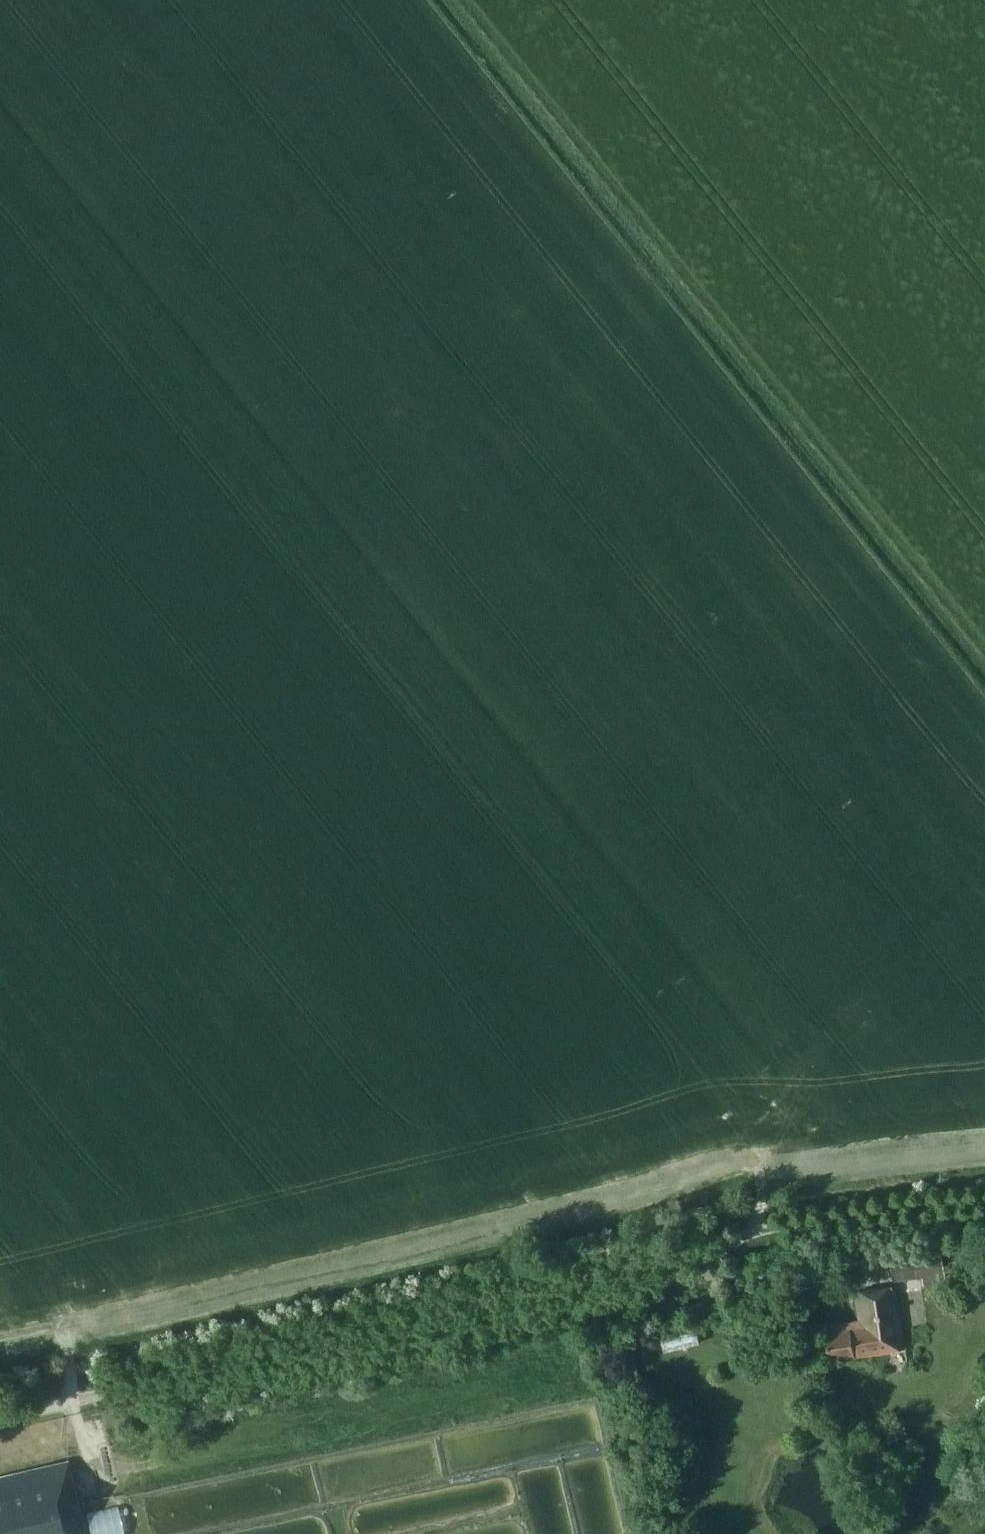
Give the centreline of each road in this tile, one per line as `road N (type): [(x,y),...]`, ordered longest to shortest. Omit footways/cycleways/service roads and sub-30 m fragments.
road 1 (track): [(0,1419),(649,1254),(958,1190),(984,1192)]

